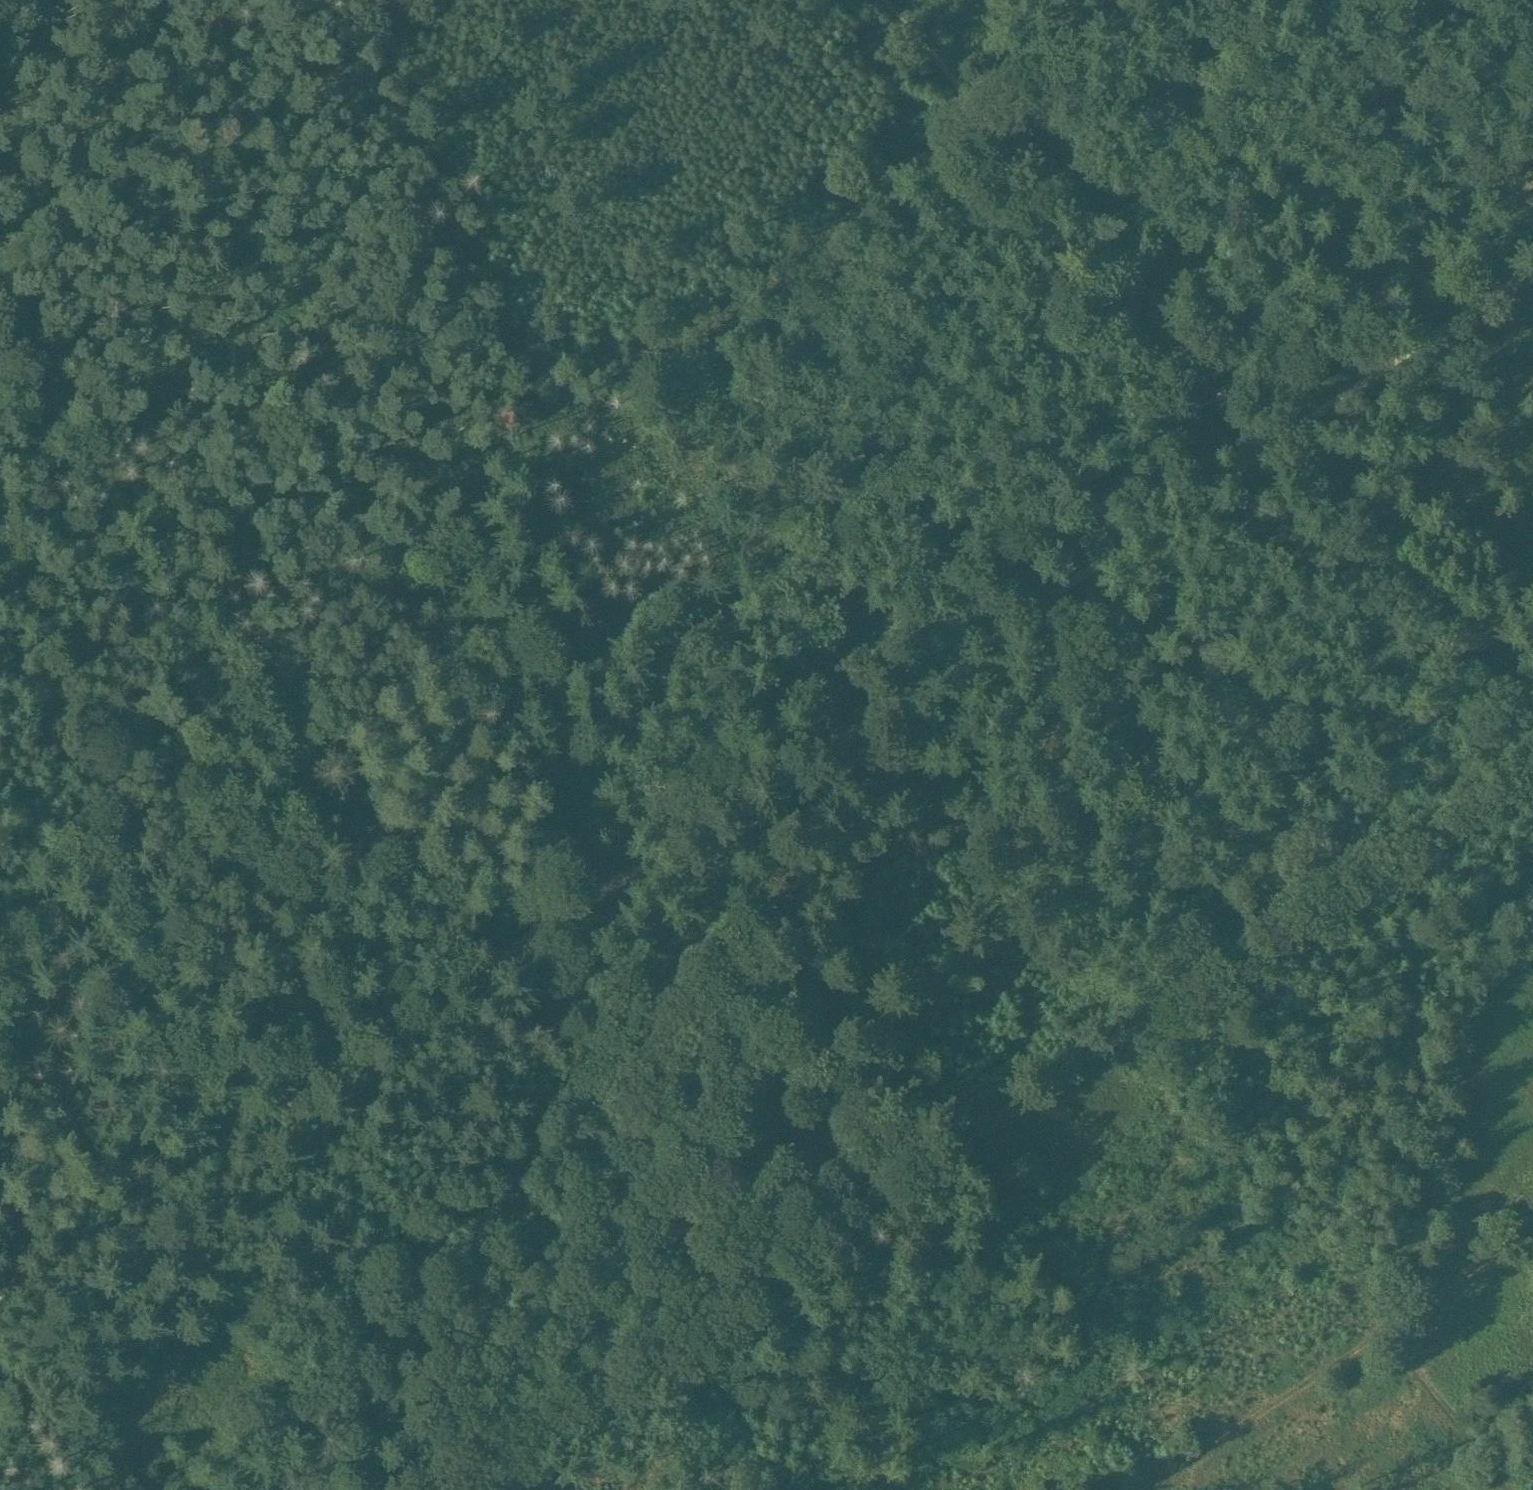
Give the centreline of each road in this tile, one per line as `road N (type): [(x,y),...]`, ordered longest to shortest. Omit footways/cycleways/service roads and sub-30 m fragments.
road 1 (track): [(0,1290),(1257,449),(886,0)]
road 2 (track): [(1257,449),(1532,268)]

